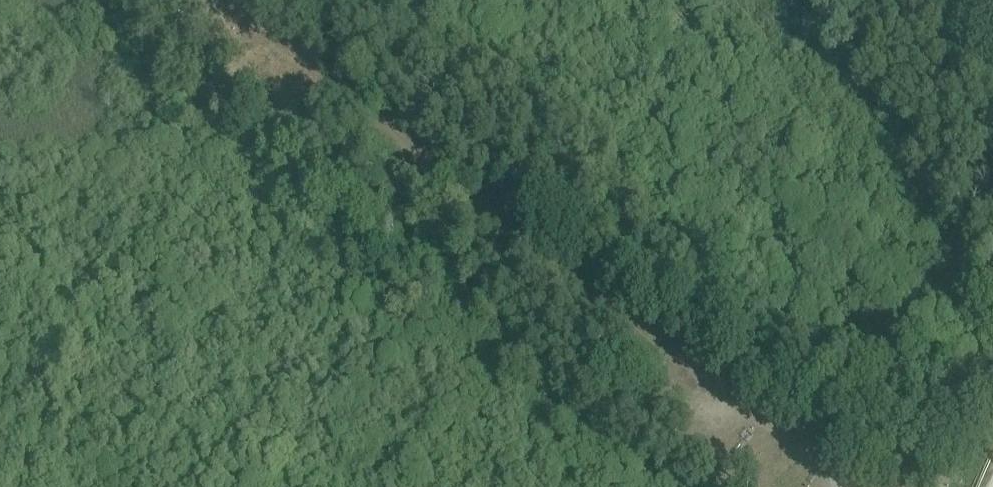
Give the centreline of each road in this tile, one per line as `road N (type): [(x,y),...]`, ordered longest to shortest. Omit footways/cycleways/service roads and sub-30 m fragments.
road 1 (track): [(245,0),(296,54),(749,412),(825,486)]

